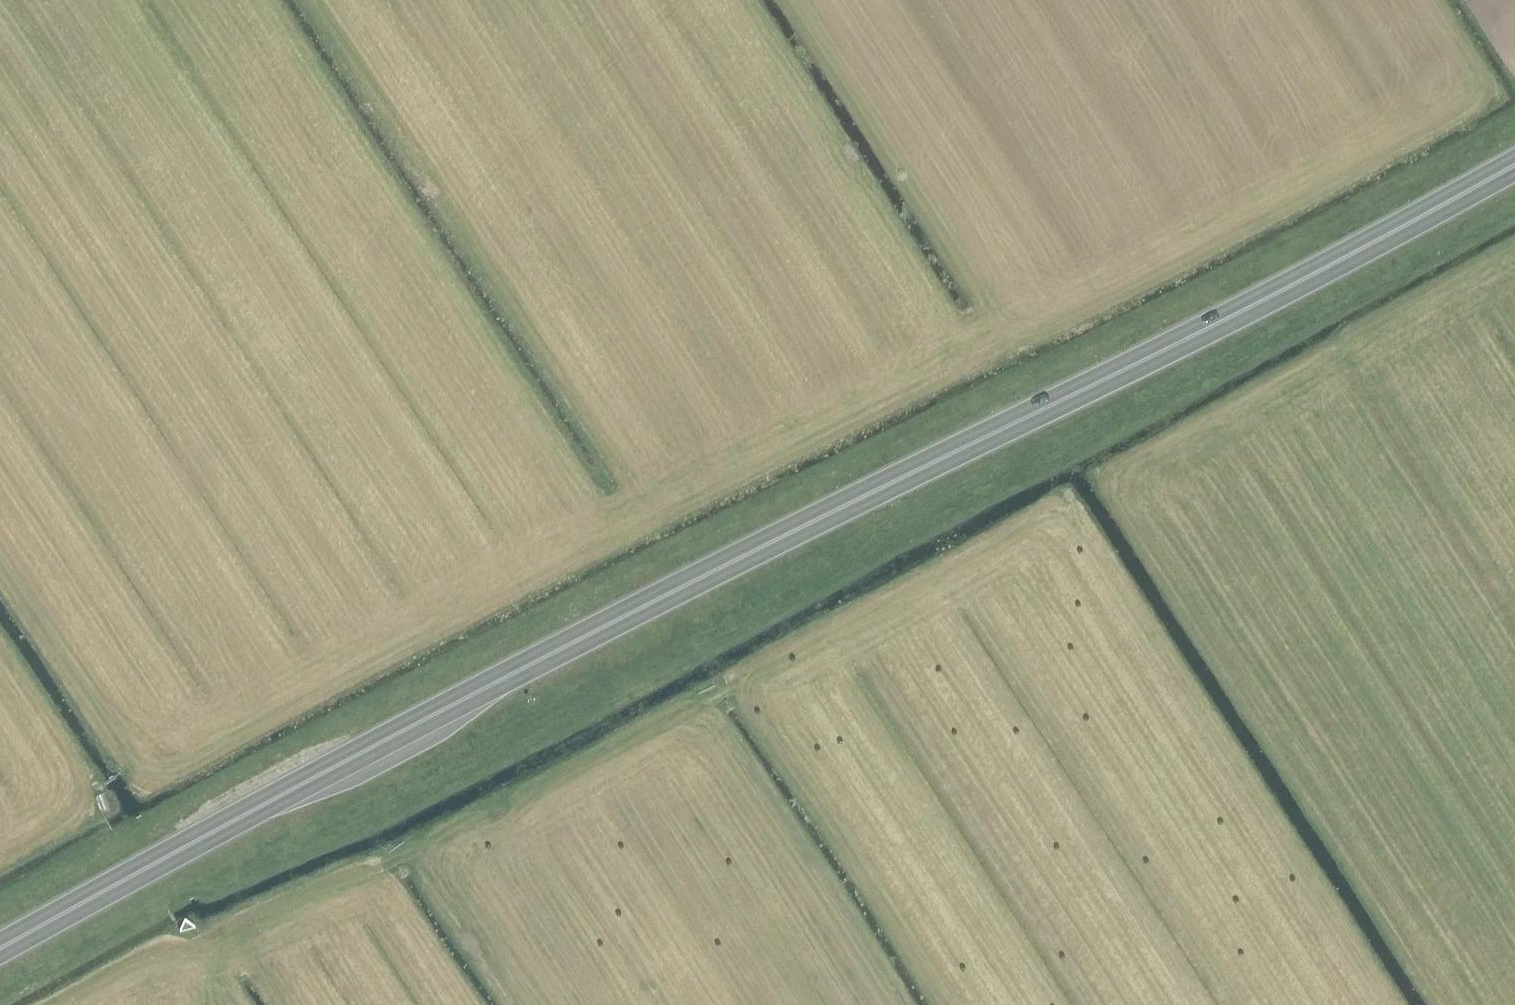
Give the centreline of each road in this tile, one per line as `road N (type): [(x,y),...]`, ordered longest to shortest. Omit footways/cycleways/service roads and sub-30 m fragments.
road 1 (trunk): [(0,950),(506,677),(1209,328),(1514,164)]

